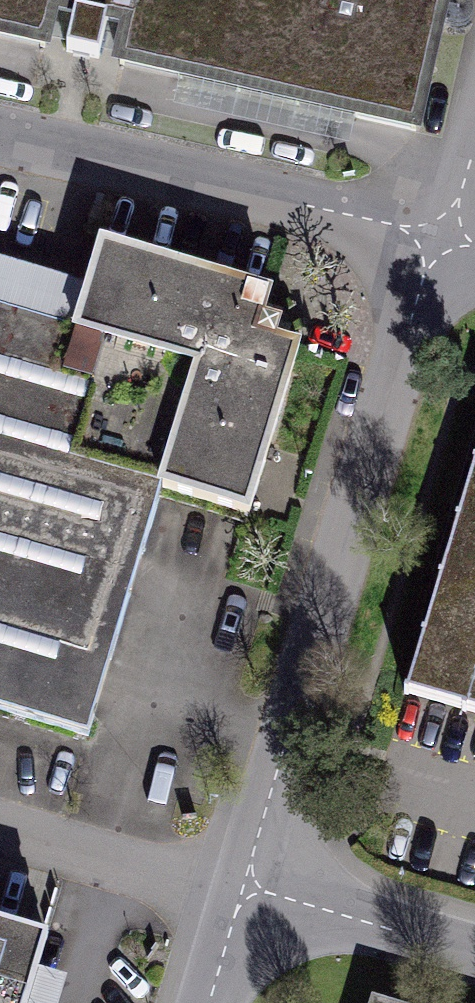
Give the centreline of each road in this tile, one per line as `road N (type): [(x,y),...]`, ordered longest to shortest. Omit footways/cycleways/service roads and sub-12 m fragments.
road 1 (unclassified): [(243,886),(435,234)]
road 2 (unclassified): [(435,234),(0,137)]
road 3 (unclassified): [(243,886),(474,953)]
road 4 (unclassified): [(207,1002),(243,886)]

